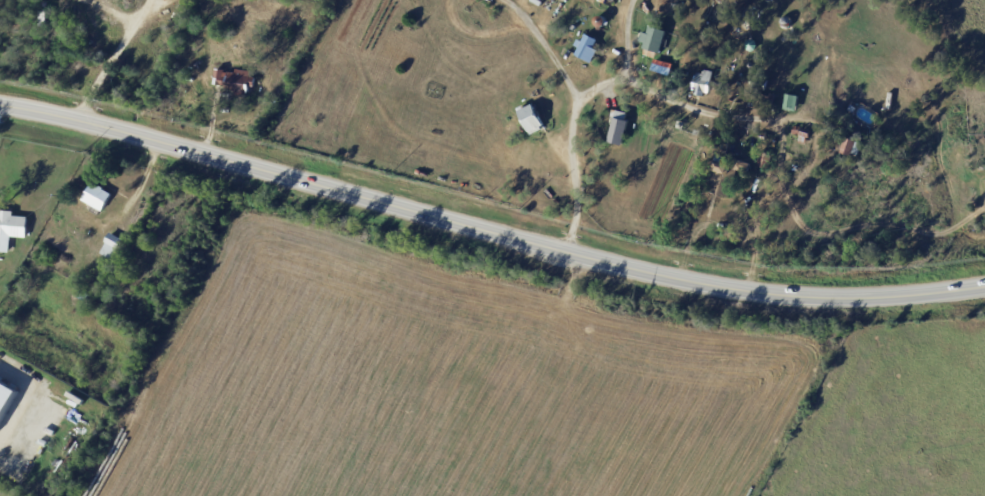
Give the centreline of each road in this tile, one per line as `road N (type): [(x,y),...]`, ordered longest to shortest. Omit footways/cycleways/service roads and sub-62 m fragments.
road 1 (secondary): [(0,106),(101,125),(669,279),(839,299),(984,287)]

